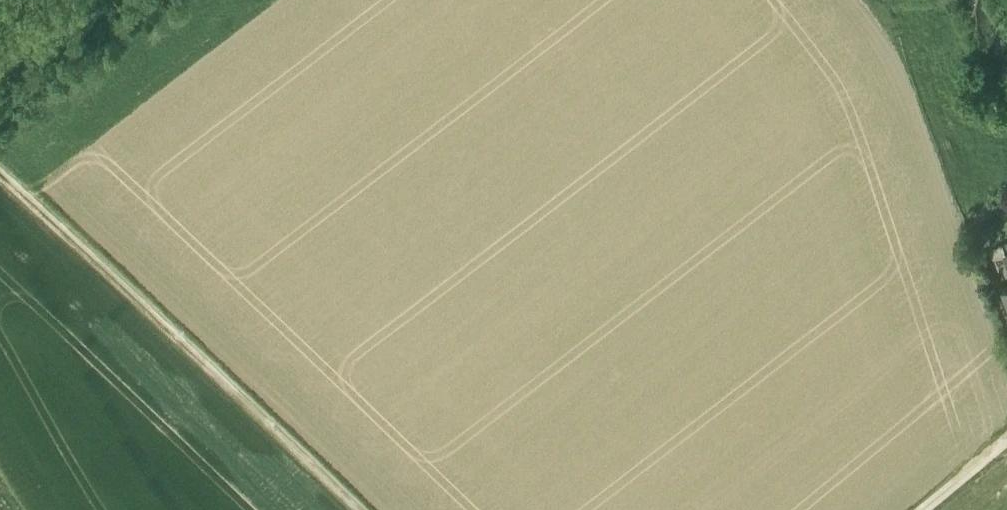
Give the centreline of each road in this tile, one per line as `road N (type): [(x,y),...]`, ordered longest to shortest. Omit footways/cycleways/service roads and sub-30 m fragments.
road 1 (track): [(0,168),(361,509)]

